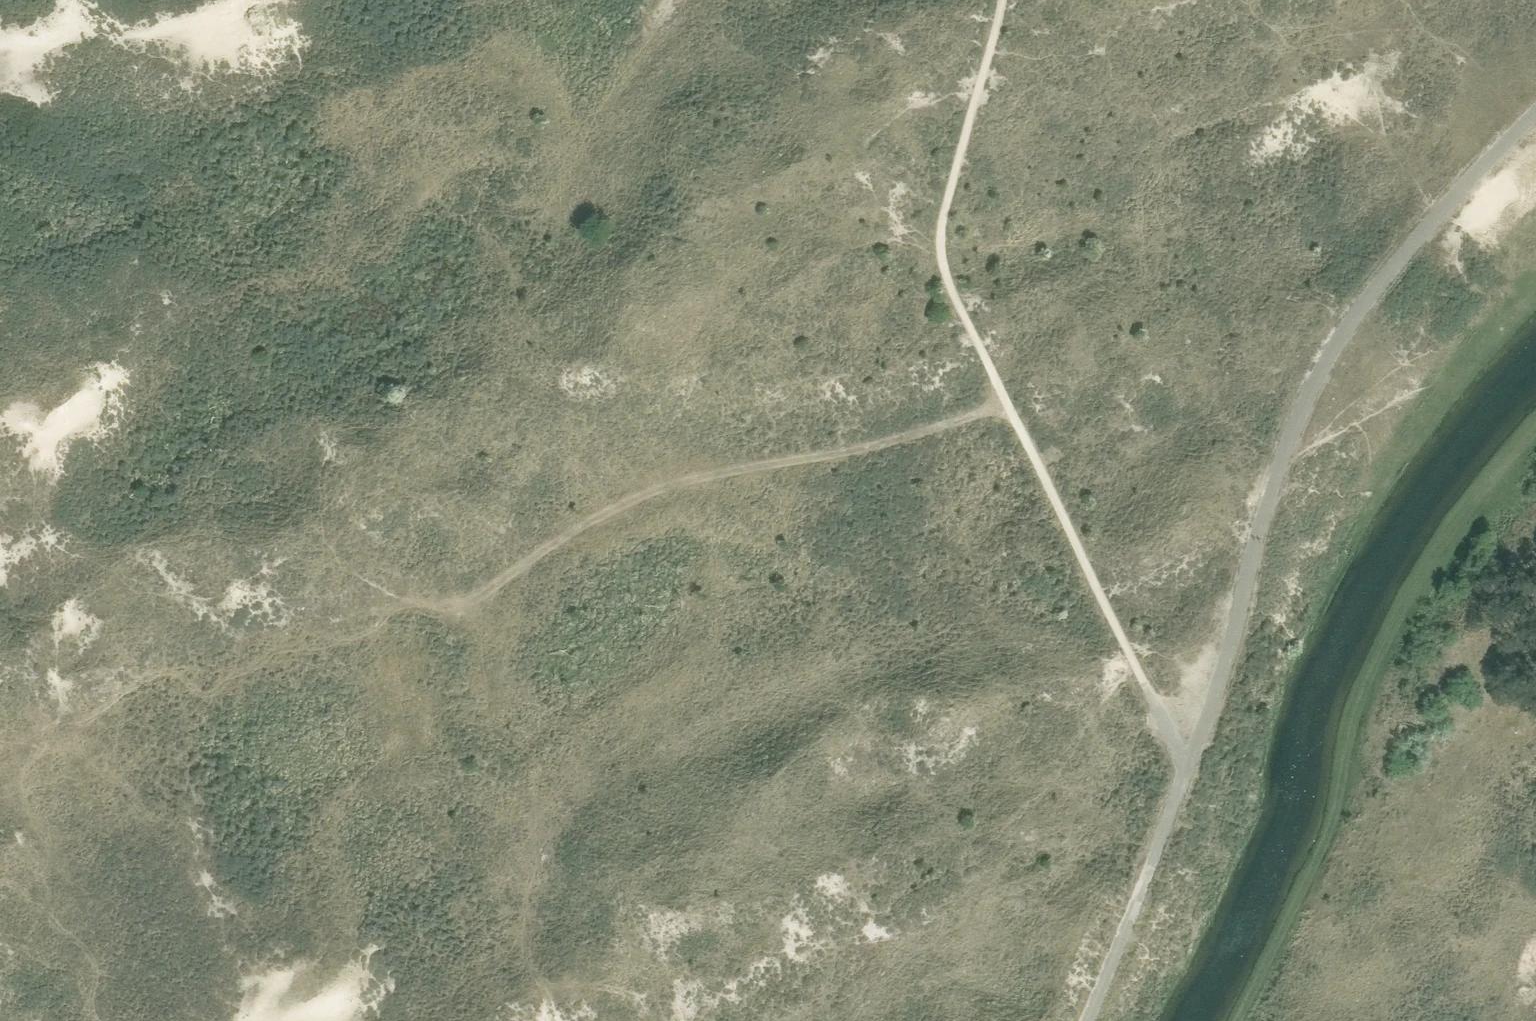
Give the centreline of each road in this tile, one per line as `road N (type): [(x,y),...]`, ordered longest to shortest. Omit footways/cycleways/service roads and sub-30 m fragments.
road 1 (track): [(1088,1020),(1149,873),(1184,761),(1218,692),(1273,477),(1314,384),(1370,295),(1535,111)]

